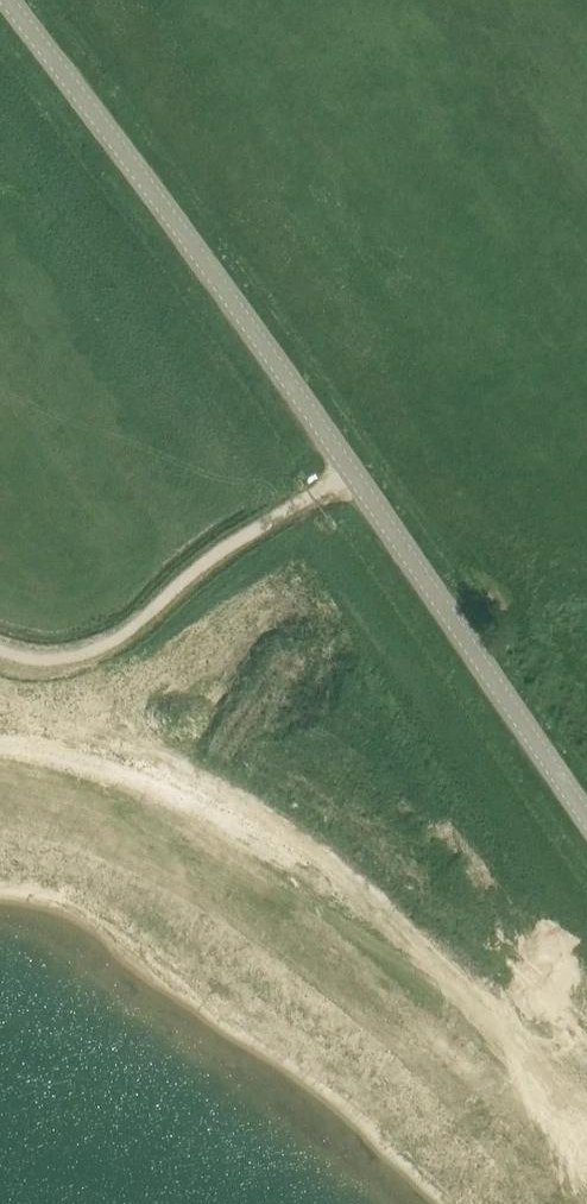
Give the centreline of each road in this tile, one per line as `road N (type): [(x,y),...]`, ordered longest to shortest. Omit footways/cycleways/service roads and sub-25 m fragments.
road 1 (tertiary): [(586,814),(315,413),(7,0)]
road 2 (track): [(355,472),(200,568),(98,651),(0,644)]

